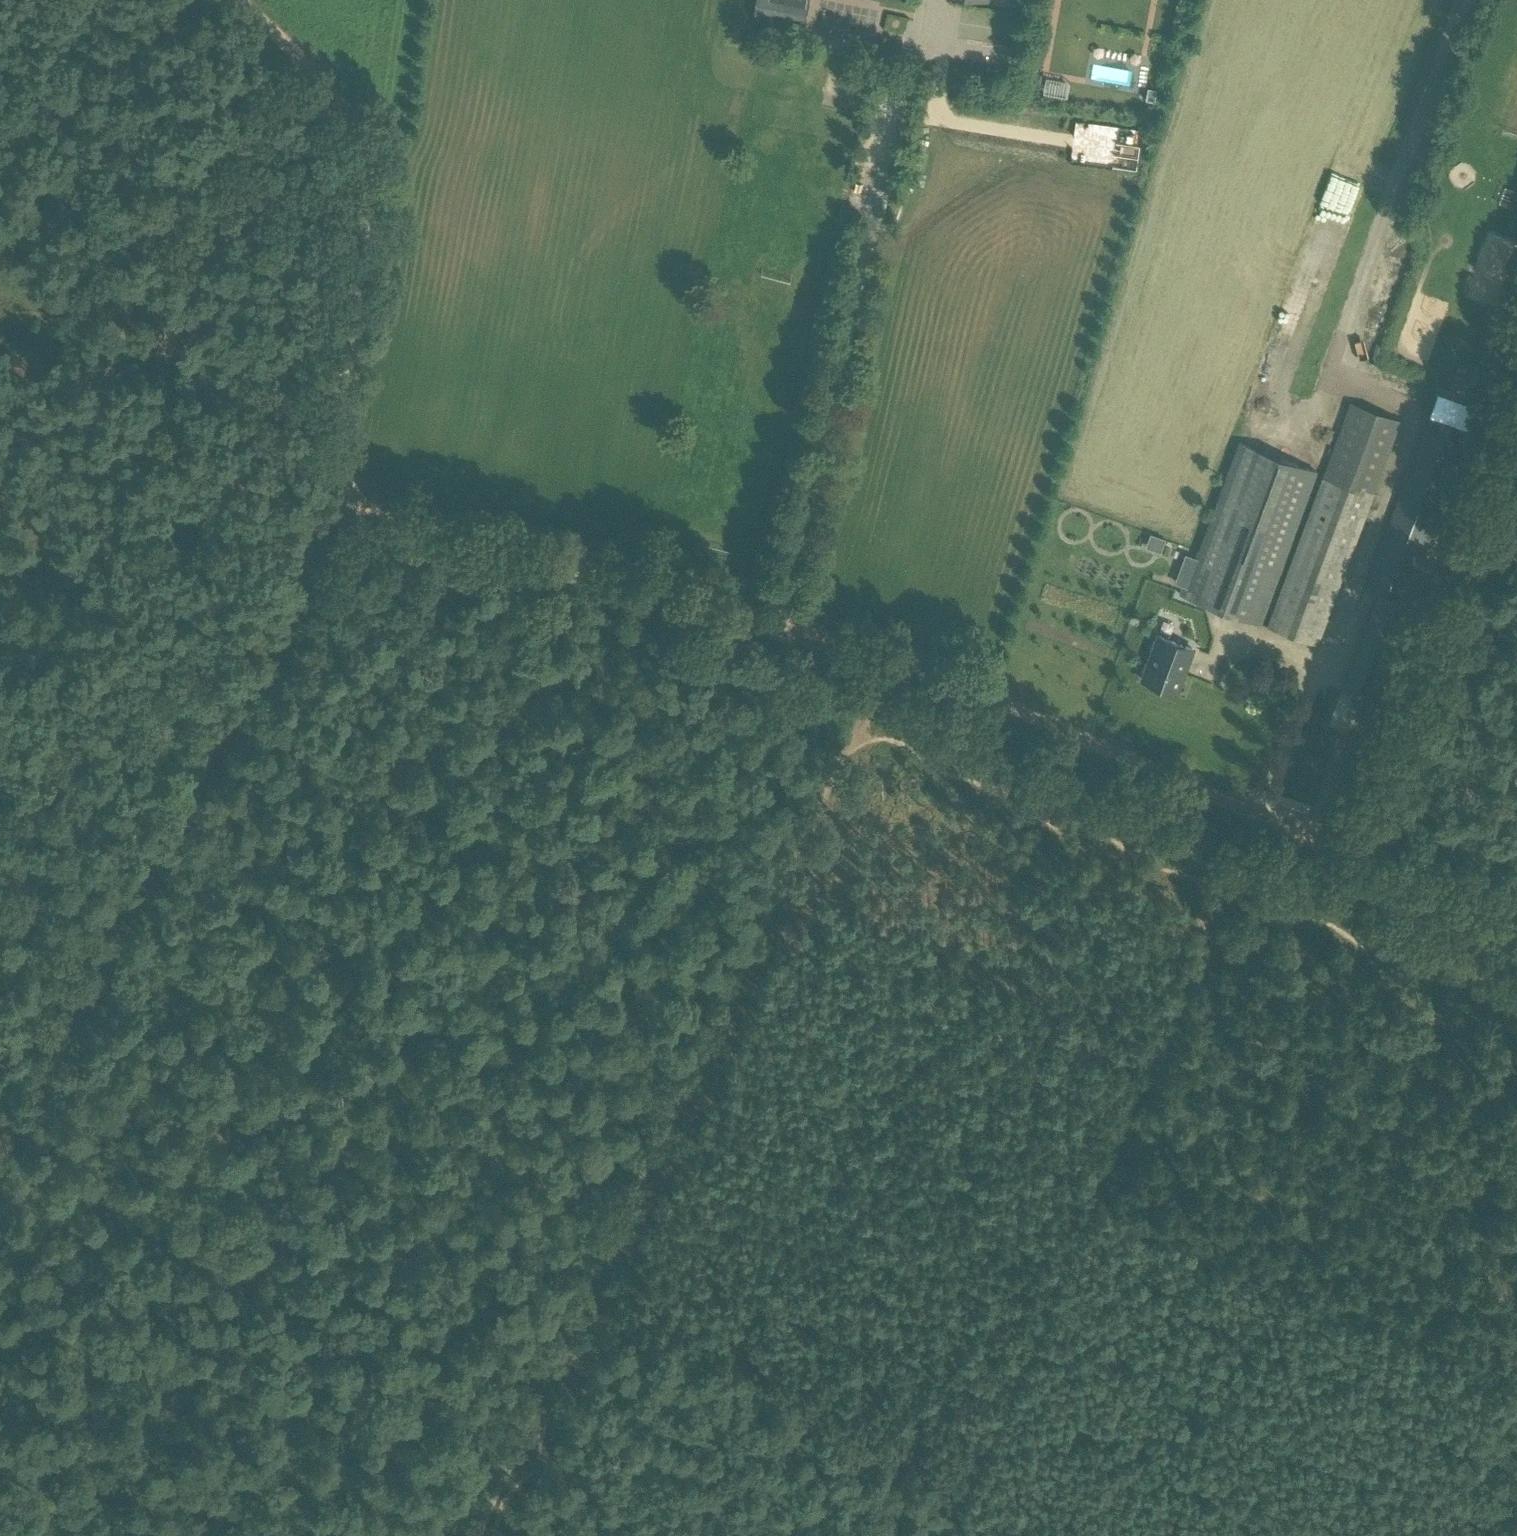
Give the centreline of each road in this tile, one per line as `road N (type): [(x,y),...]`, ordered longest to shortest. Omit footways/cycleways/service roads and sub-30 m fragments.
road 1 (track): [(238,0),(341,104),(366,156),(369,203),(335,433),(355,505),(367,517),(779,625)]
road 2 (track): [(1207,619),(1324,662),(1417,407),(1327,375),(1383,210)]
road 3 (track): [(779,625),(918,0)]
road 4 (track): [(887,659),(1257,816)]
road 5 (track): [(1257,816),(1474,912)]
road 6 (track): [(1459,0),(1383,210)]
road 7 (track): [(1257,816),(1324,662)]
road 8 (track): [(318,92),(391,64),(405,49),(413,0)]
road 9 (track): [(1316,840),(1363,707)]

